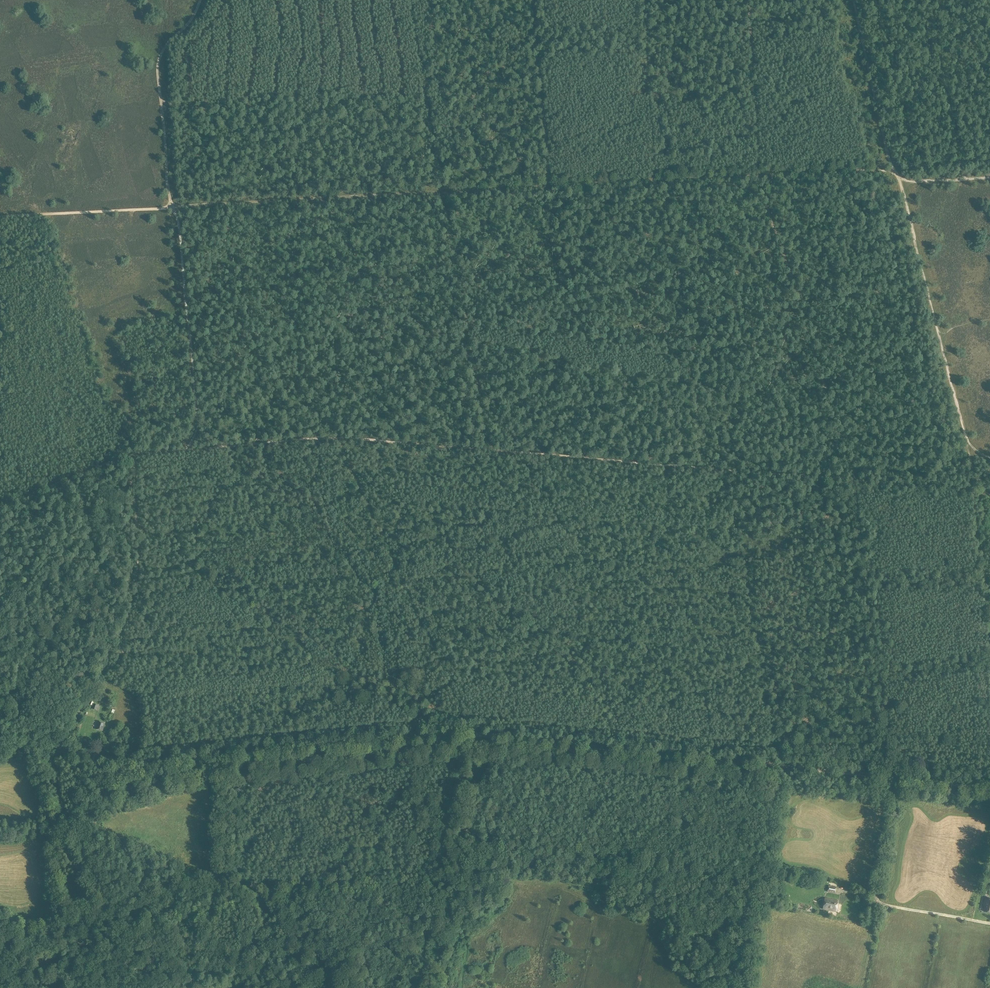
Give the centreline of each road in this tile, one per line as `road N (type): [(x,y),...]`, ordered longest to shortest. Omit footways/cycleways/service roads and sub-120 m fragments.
road 1 (track): [(989,460),(983,482),(965,492),(361,439),(142,453),(0,511)]
road 2 (unclassified): [(989,787),(476,733),(148,760),(0,738)]
road 3 (track): [(760,178),(857,483),(895,779)]
road 4 (track): [(174,208),(760,178)]
road 5 (track): [(485,448),(471,287),(509,270),(562,262),(537,0)]
road 6 (track): [(110,924),(64,818),(57,750),(131,606),(138,554),(134,456)]
road 7 (track): [(110,924),(454,879),(486,757)]
road 8 (track): [(477,735),(340,440)]
road 9 (track): [(174,208),(199,431),(185,451)]
road 10 (track): [(989,923),(877,901),(895,793)]
road 11 (track): [(199,0),(162,49),(157,69),(174,208)]
road 12 (track): [(970,457),(925,276)]
road 13 (track): [(964,178),(933,0)]
road 14 (track): [(854,0),(896,174)]
road 15 (track): [(751,0),(760,178)]
road 16 (track): [(0,218),(174,208)]

